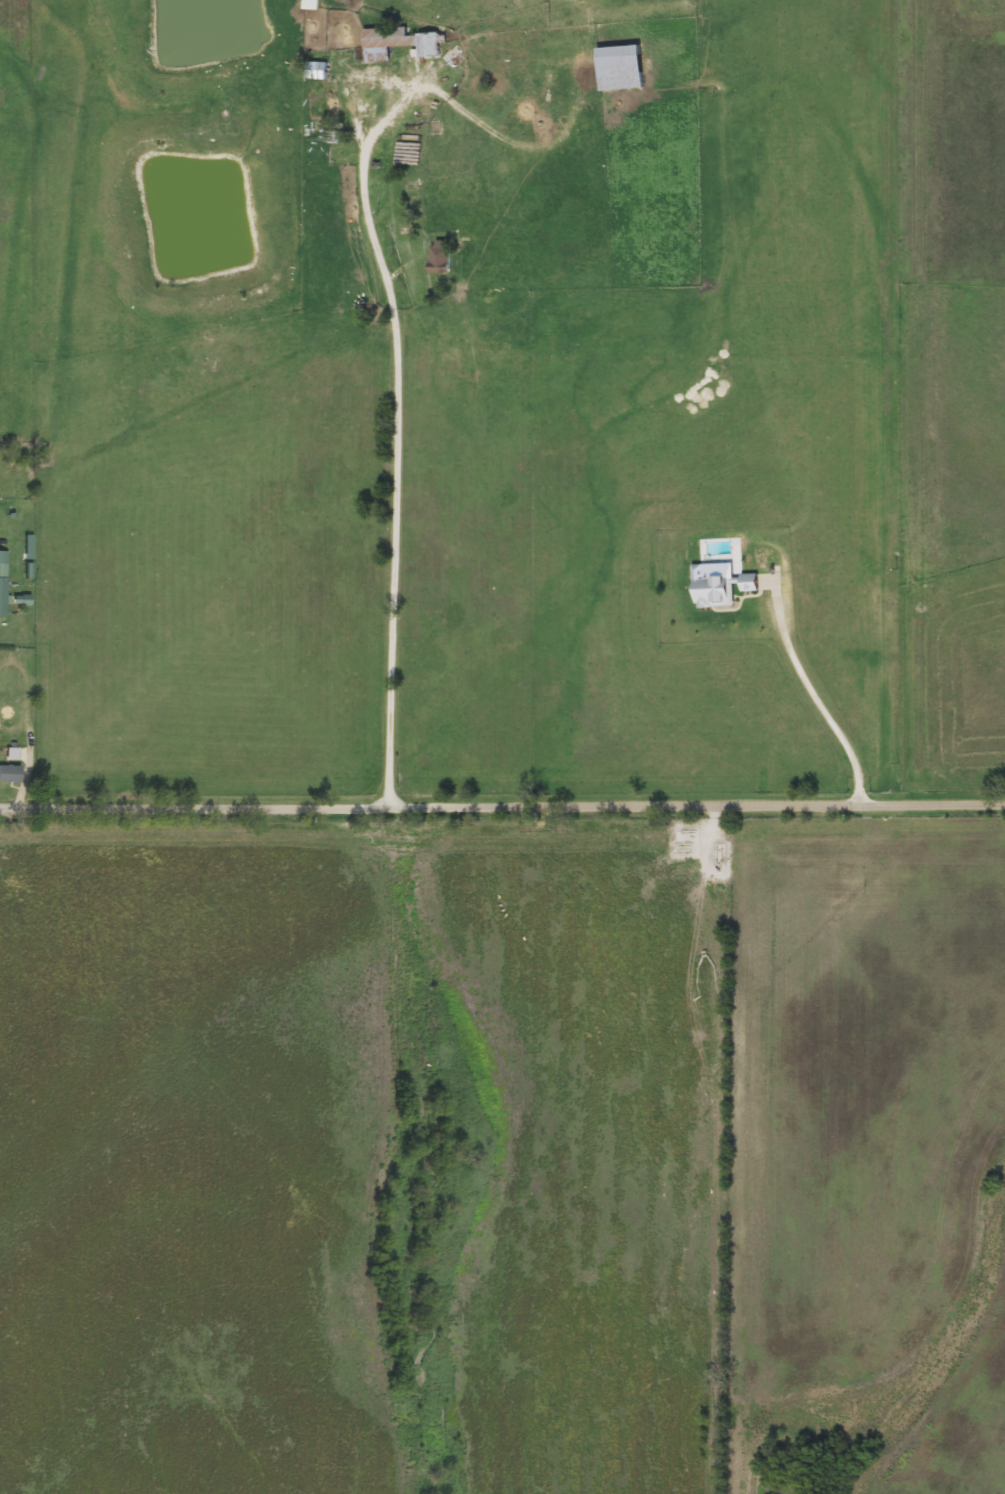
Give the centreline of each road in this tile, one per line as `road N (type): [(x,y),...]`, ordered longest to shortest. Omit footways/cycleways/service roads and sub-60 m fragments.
road 1 (residential): [(0,812),(1004,808)]

